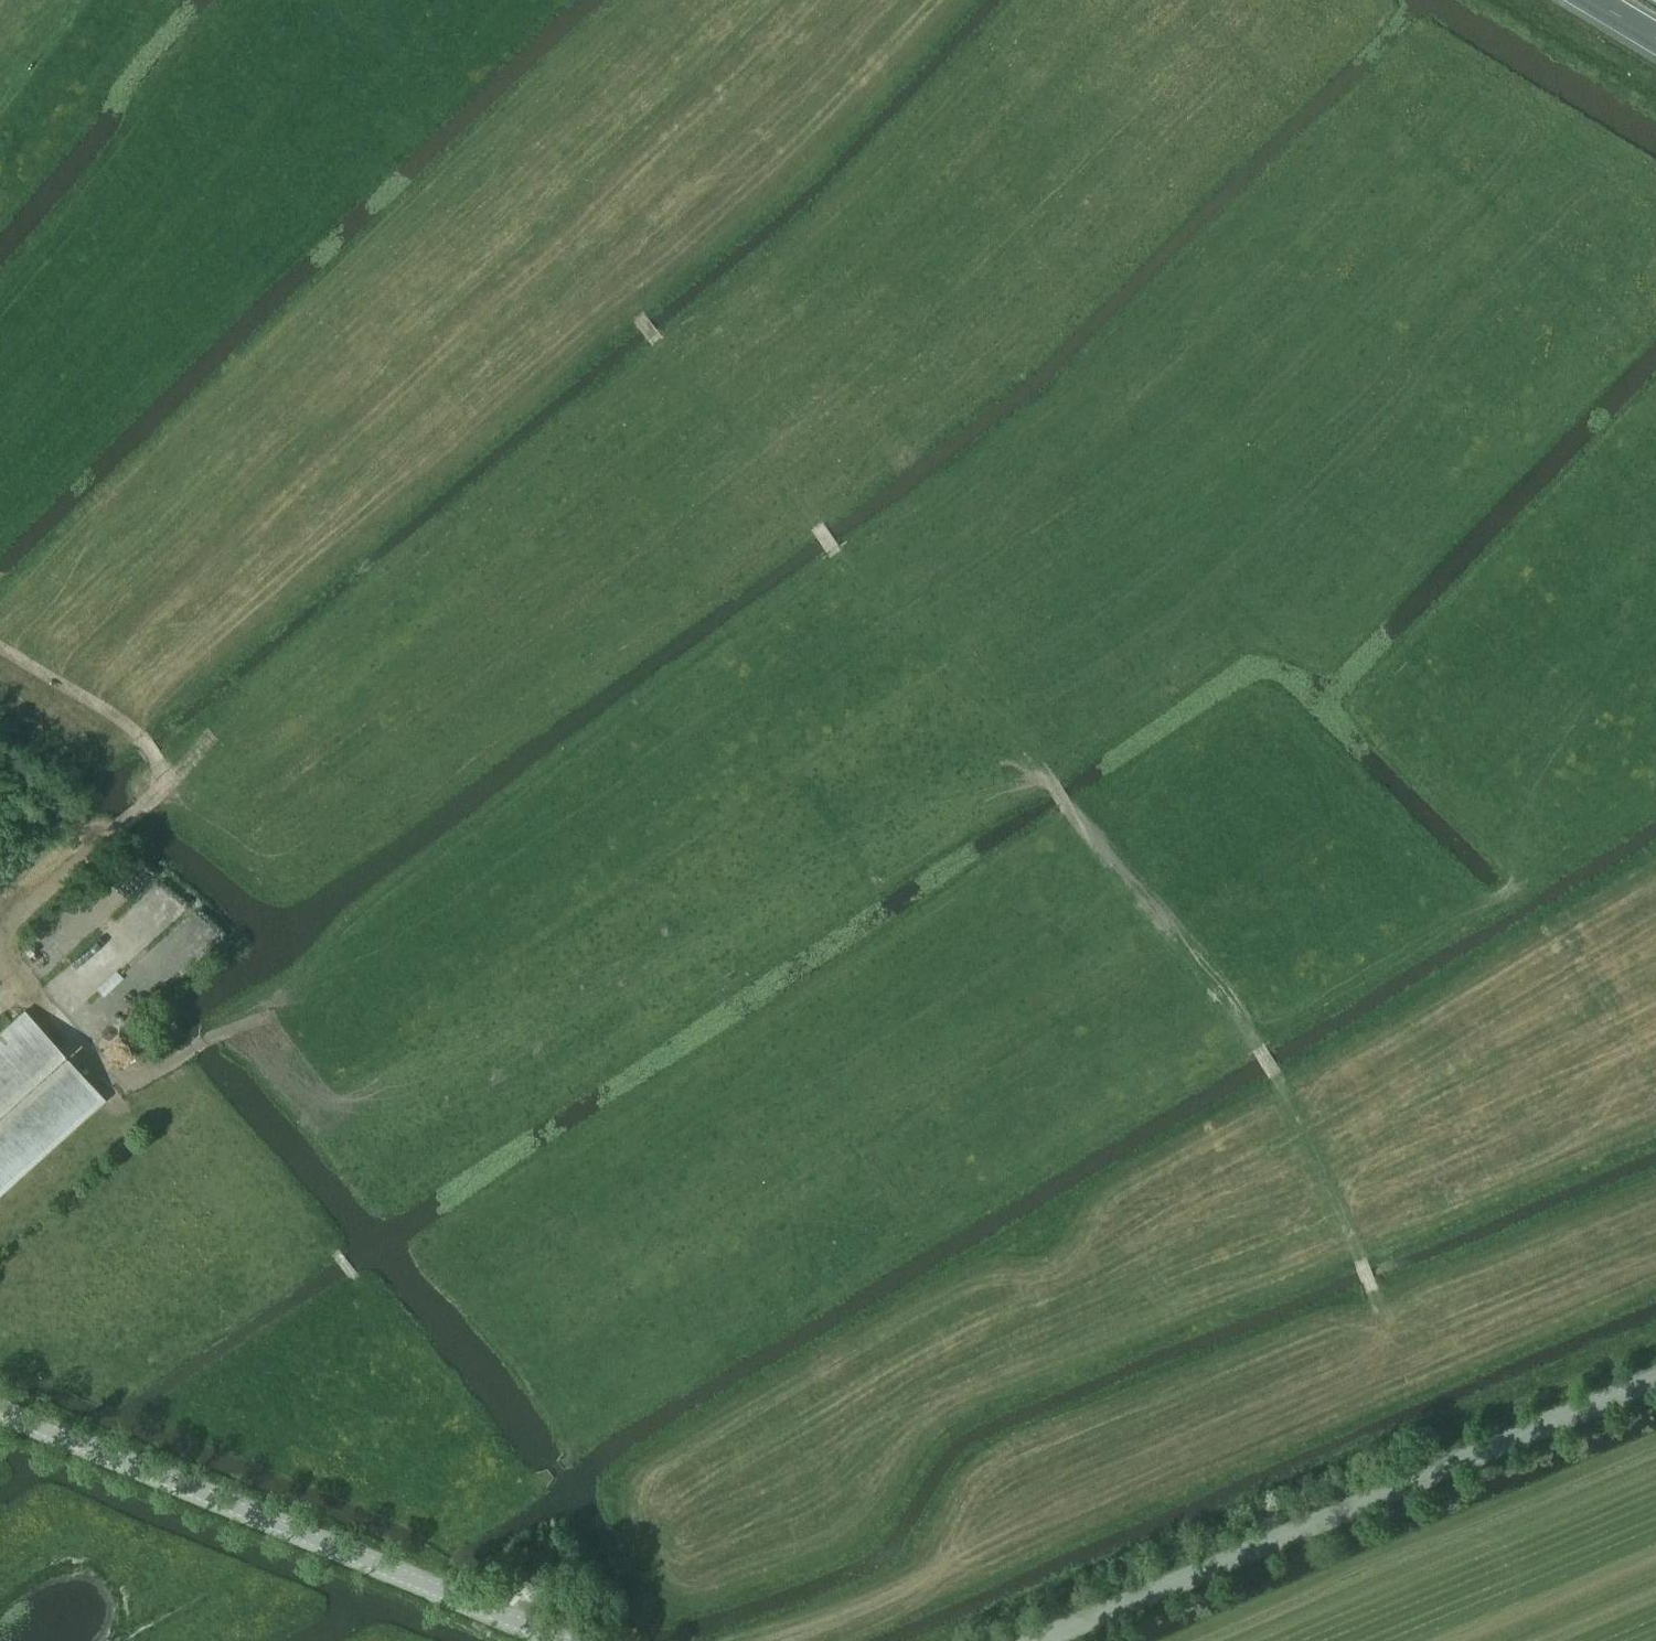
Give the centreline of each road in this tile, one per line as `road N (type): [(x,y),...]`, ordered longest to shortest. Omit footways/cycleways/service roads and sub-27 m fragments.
road 1 (unclassified): [(1048,1640),(1655,1383)]
road 2 (unclassified): [(560,1640),(0,1413)]

